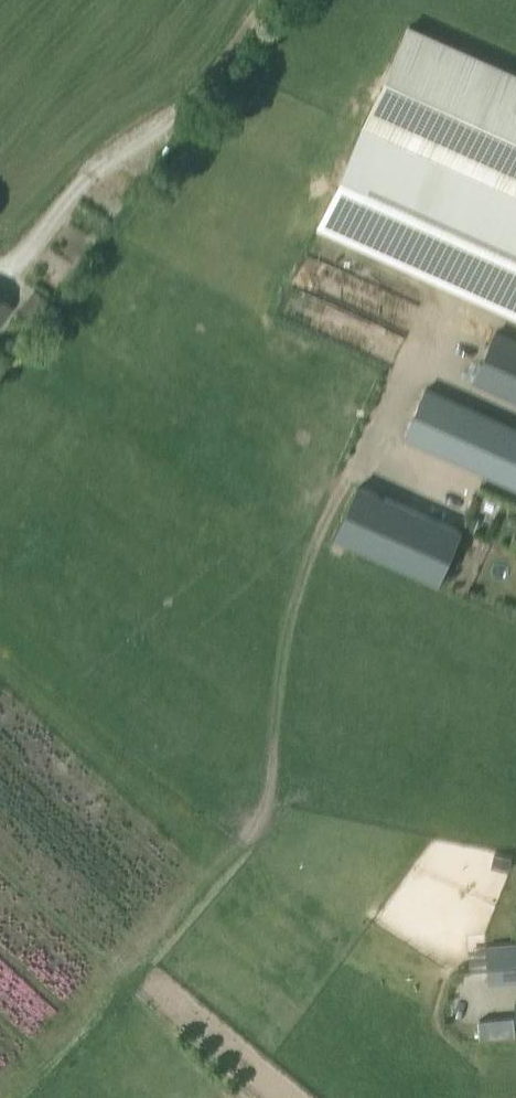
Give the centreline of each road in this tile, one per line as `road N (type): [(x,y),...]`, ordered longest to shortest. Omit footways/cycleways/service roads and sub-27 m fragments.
road 1 (track): [(0,268),(22,257),(99,166),(197,96),(267,0)]

